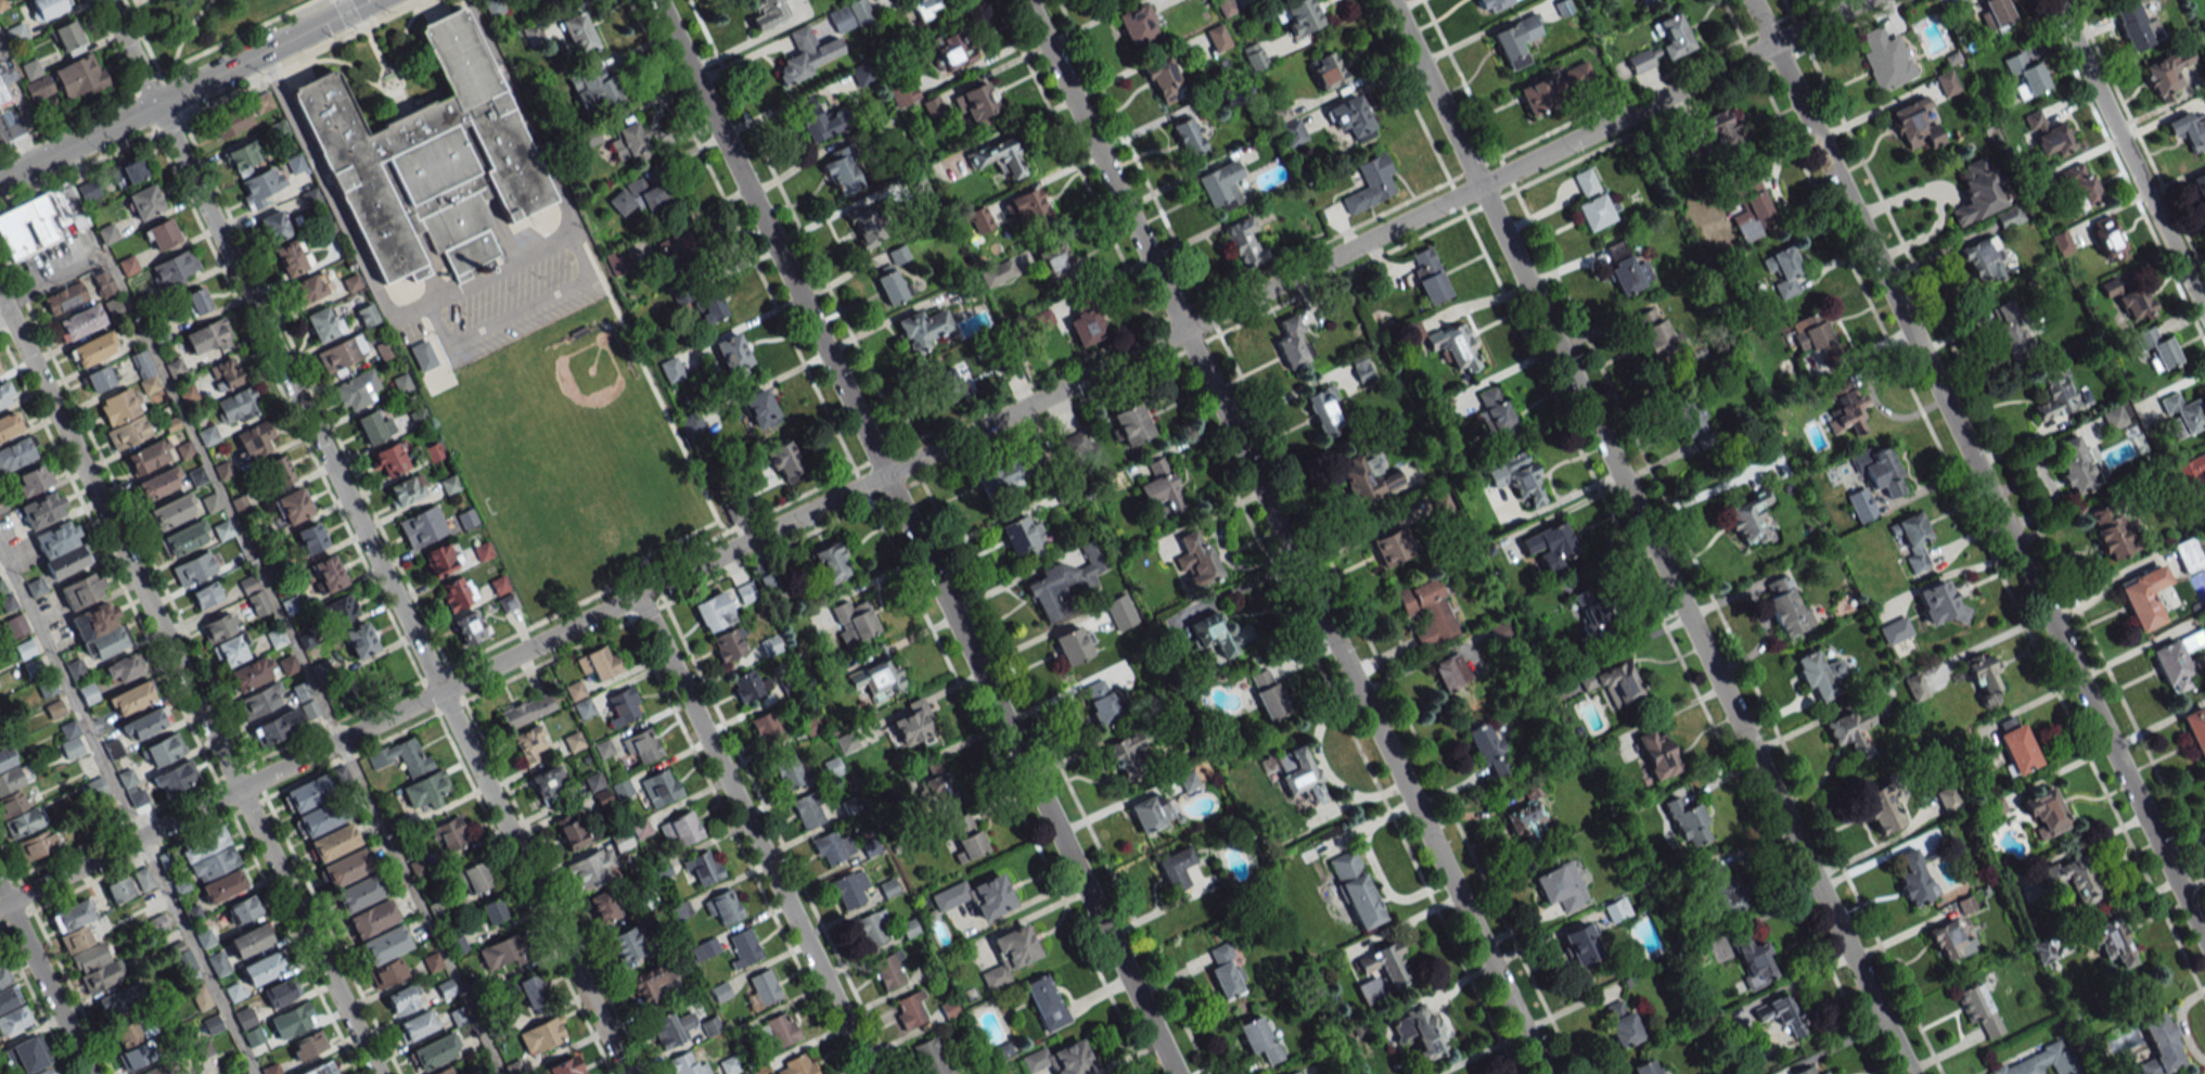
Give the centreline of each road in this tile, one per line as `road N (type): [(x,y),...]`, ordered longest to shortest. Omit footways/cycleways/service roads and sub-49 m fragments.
road 1 (residential): [(0,906),(1861,0)]
road 2 (residential): [(1911,1073),(1391,0)]
road 3 (residential): [(1545,1073),(1025,0)]
road 4 (residential): [(1176,1073),(656,0)]
road 5 (residential): [(156,104),(626,1073)]
road 6 (residential): [(2204,934),(1751,0)]
road 7 (residential): [(377,1073),(0,299)]
road 8 (residential): [(871,1073),(638,597)]
road 9 (residential): [(2204,324),(2052,0)]
road 10 (tertiary): [(156,104),(370,0)]
road 11 (residential): [(89,1073),(0,892)]
road 12 (tertiary): [(0,179),(156,104)]

